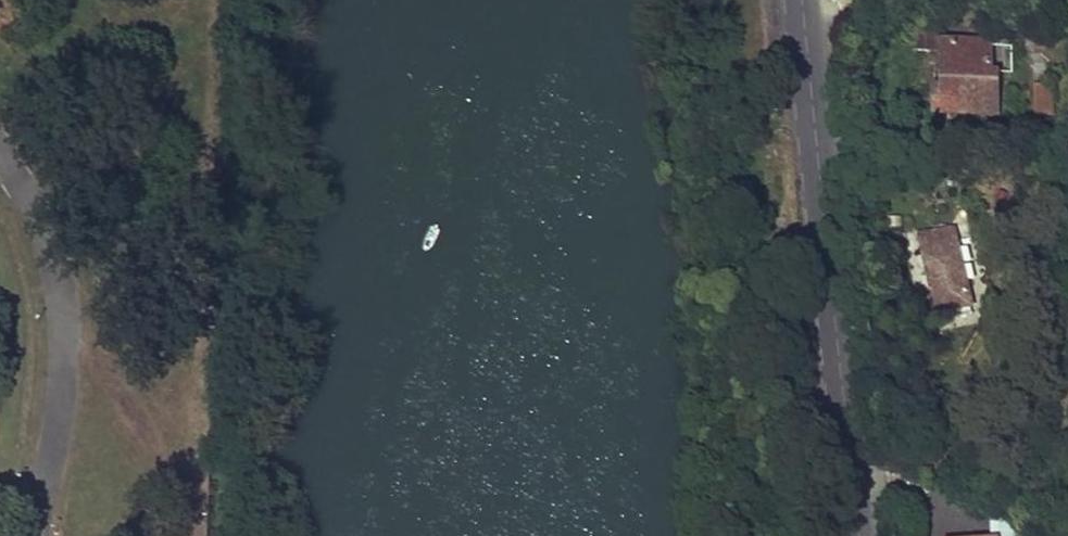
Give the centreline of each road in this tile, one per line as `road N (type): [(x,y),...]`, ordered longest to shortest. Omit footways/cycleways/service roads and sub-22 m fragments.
road 1 (secondary): [(803,0),(862,535)]

